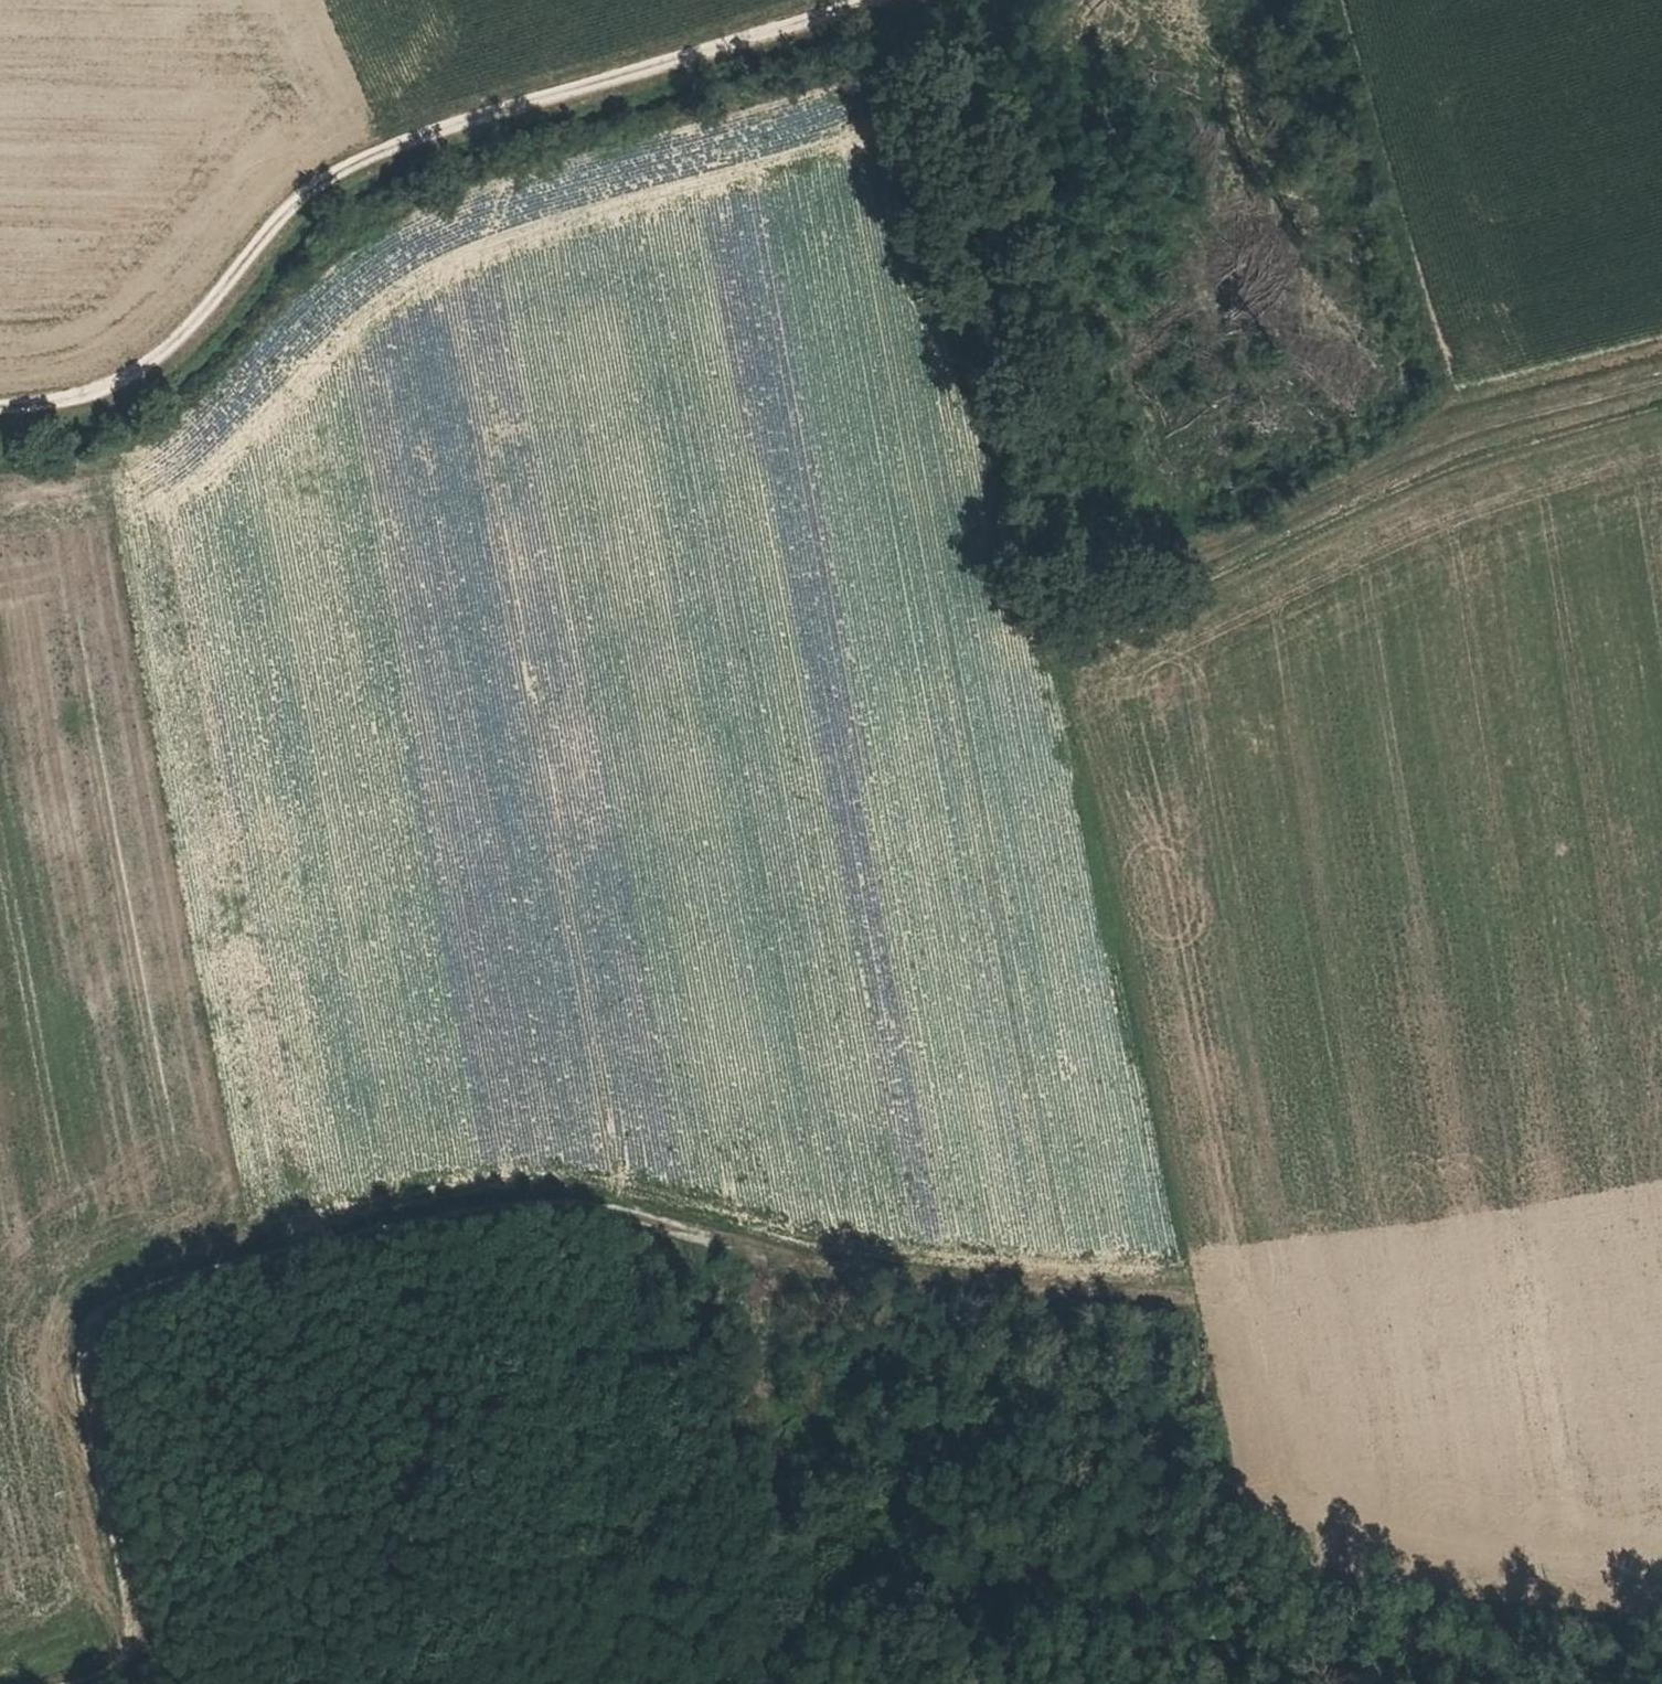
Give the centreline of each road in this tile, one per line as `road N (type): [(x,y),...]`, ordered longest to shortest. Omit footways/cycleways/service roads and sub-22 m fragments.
road 1 (track): [(863,0),(378,146),(334,167),(276,220),(149,370),(83,394),(0,406)]
road 2 (track): [(63,1683),(139,1631),(84,1362),(108,1304)]

